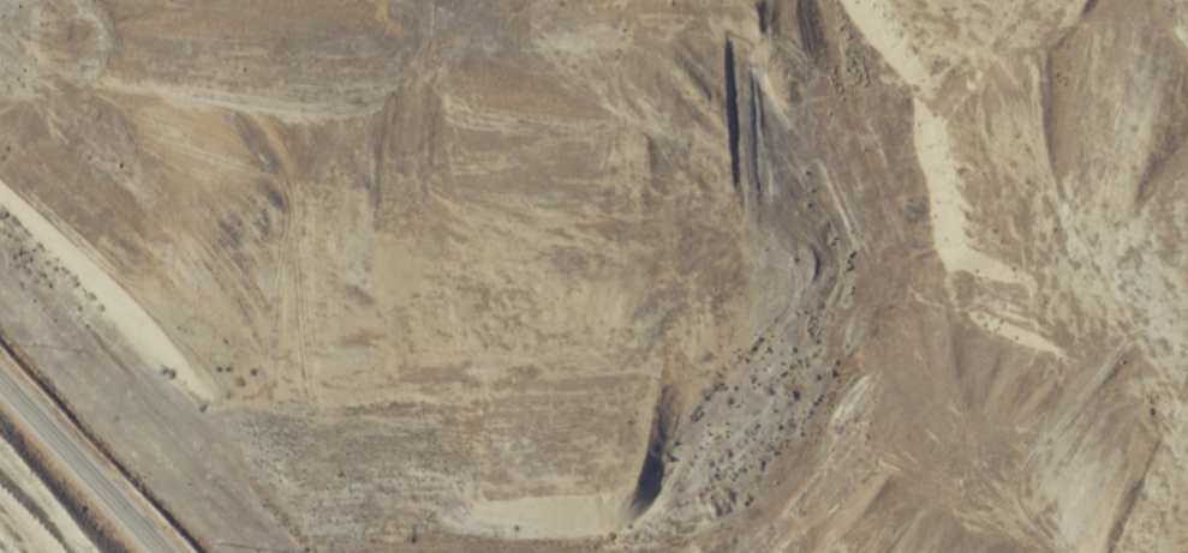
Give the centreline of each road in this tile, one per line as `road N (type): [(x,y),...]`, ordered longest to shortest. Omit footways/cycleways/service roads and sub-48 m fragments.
road 1 (residential): [(175,552),(0,366)]

